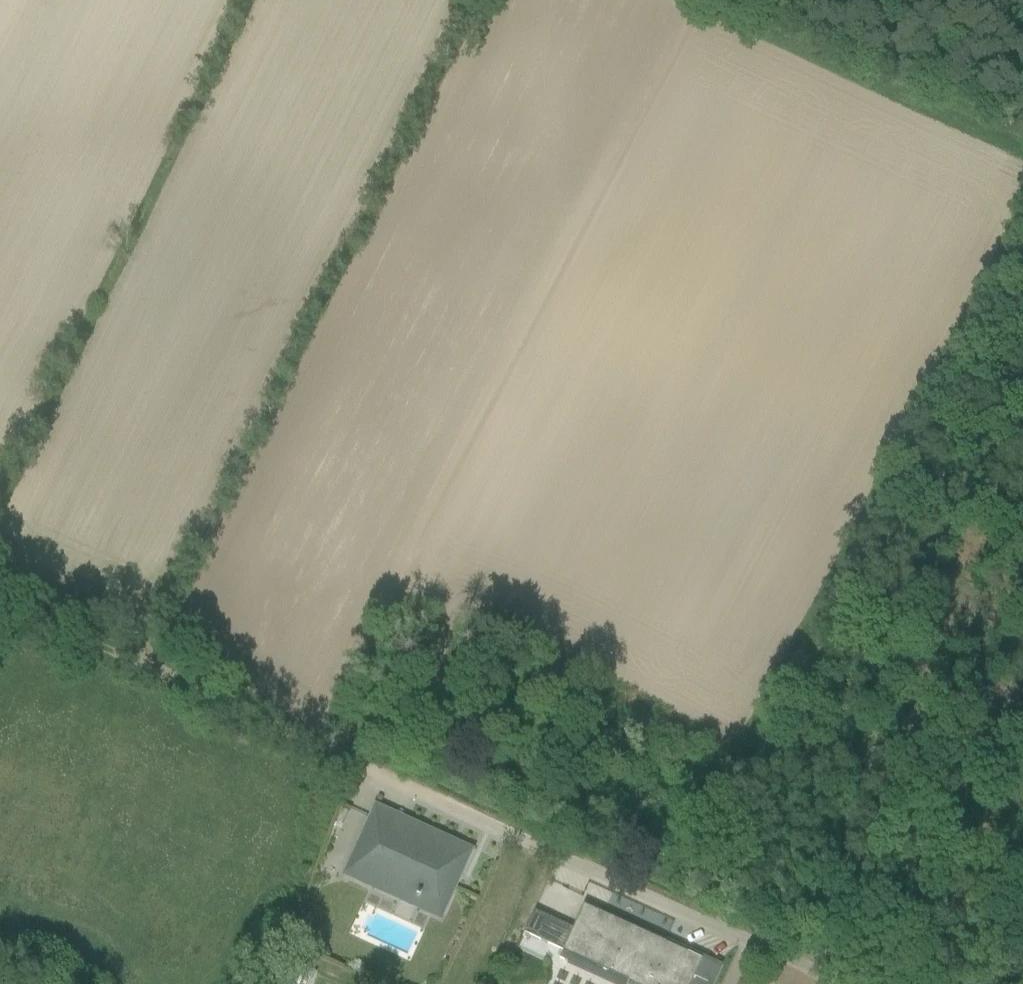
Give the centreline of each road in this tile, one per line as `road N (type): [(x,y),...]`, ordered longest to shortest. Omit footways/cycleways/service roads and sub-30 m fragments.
road 1 (residential): [(841,983),(355,765)]
road 2 (track): [(355,765),(0,604)]
road 3 (track): [(355,765),(420,683),(436,647),(430,614)]

